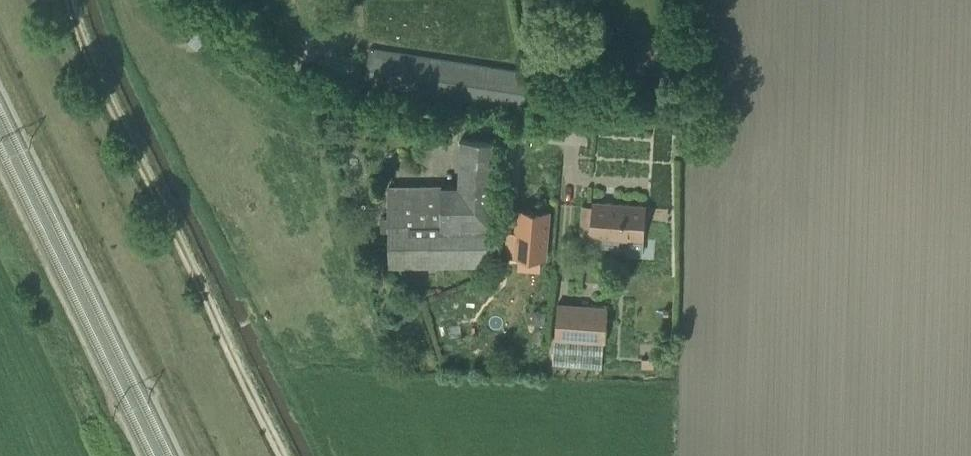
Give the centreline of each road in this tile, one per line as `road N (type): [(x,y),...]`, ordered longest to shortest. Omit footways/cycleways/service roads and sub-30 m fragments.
road 1 (track): [(290,455),(90,57),(73,0)]
road 2 (unclassified): [(584,131),(352,101),(291,74),(181,0)]

